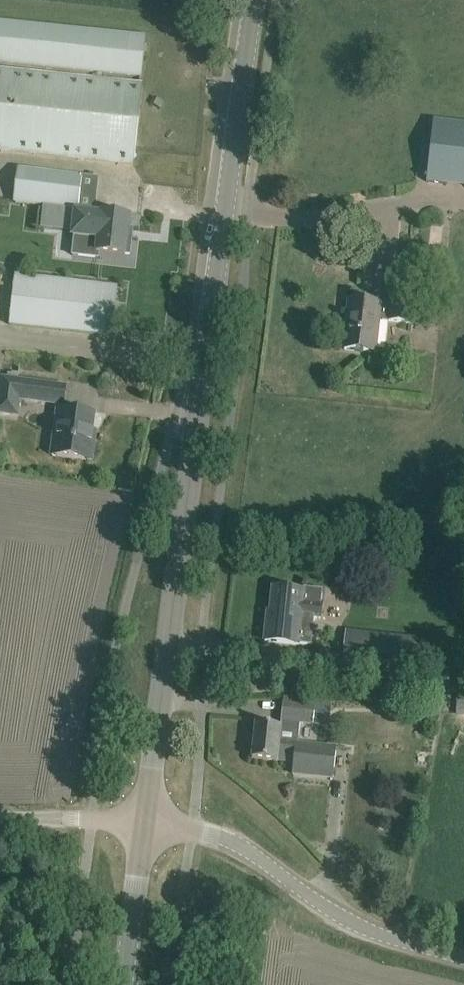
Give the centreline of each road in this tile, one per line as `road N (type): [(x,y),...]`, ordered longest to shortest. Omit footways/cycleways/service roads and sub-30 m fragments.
road 1 (tertiary): [(145,824),(255,0)]
road 2 (unclassified): [(145,824),(224,838),(367,930),(463,958)]
road 3 (tertiary): [(122,984),(145,824)]
road 4 (unclassified): [(0,815),(145,824)]

